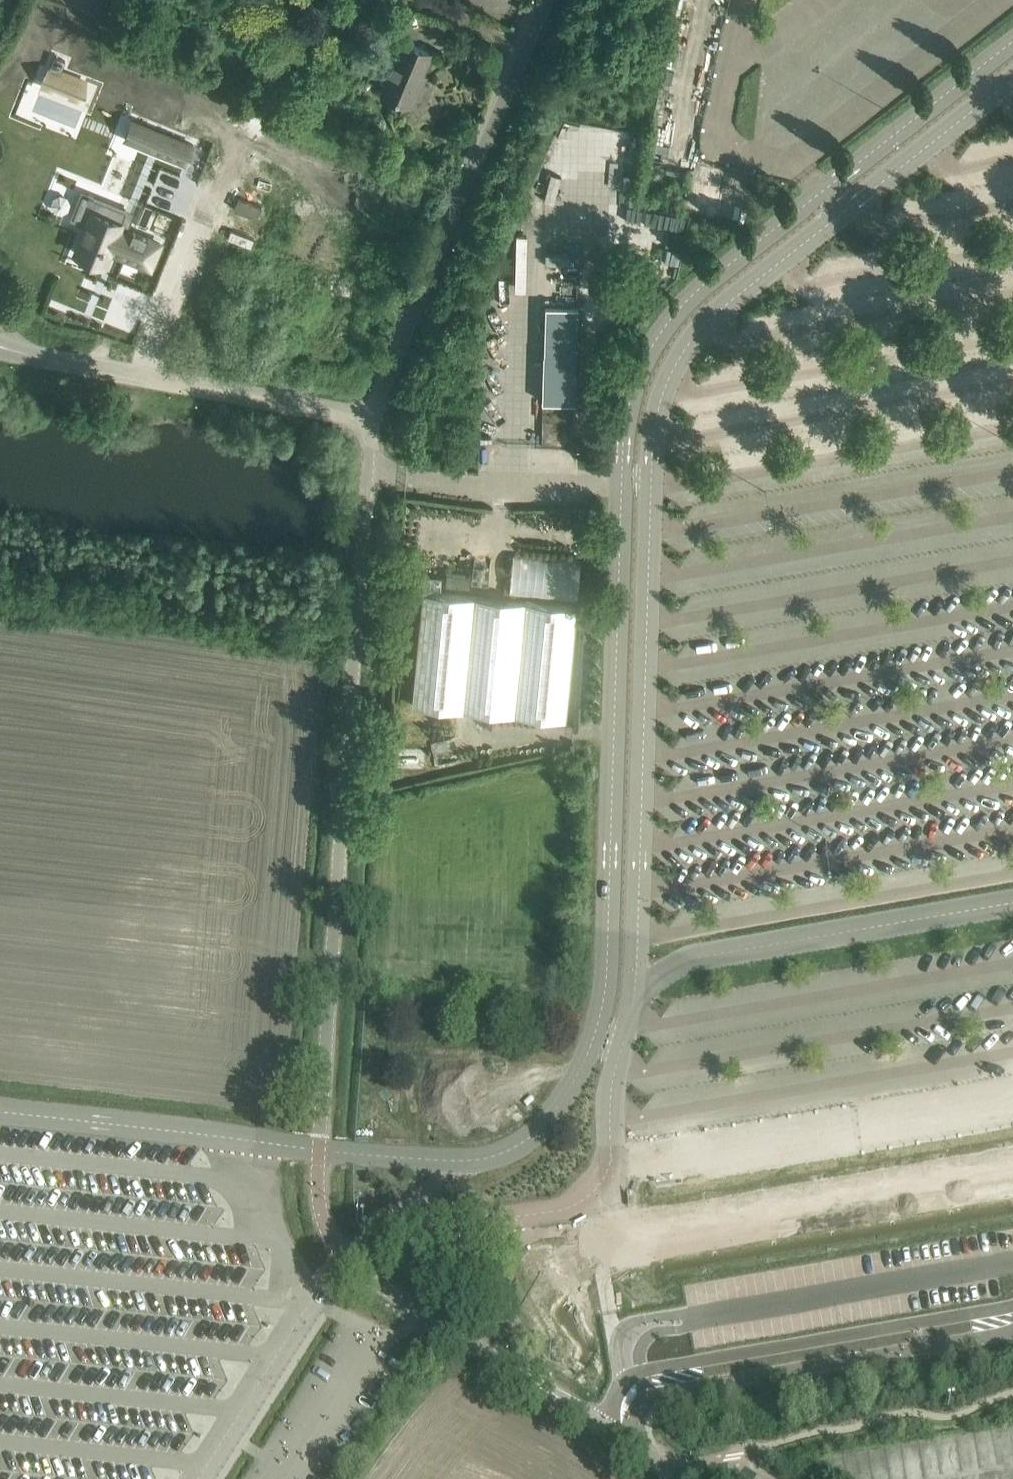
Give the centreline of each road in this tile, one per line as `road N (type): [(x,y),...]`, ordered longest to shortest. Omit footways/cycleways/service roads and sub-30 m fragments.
road 1 (unclassified): [(688,1478),(374,1282),(337,1246),(322,1217),(319,1151),(373,418)]
road 2 (unclassified): [(373,418),(547,0)]
road 3 (unclassified): [(373,418),(26,352)]

